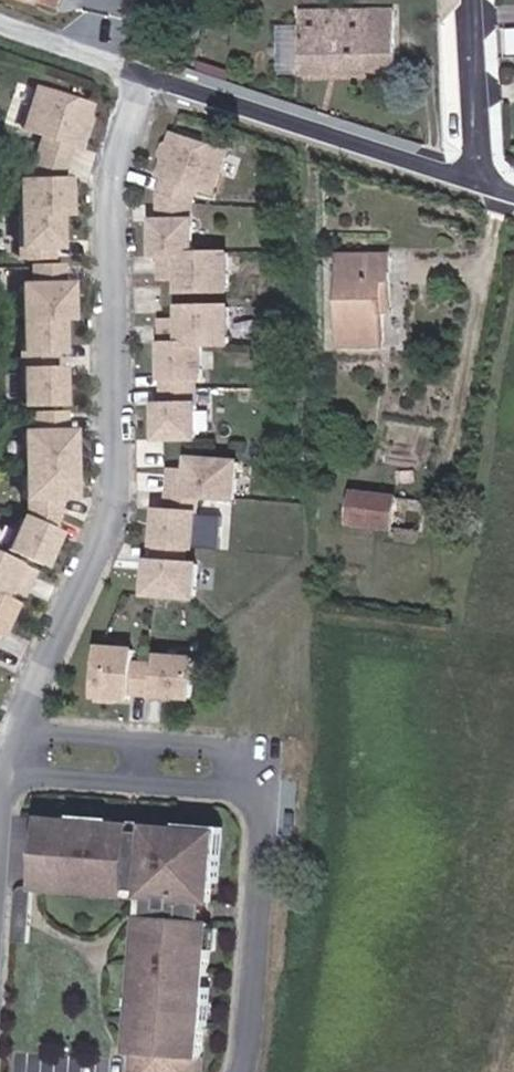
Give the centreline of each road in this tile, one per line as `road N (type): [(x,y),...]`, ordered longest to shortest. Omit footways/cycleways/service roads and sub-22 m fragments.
road 1 (residential): [(0,752),(106,495),(103,182),(136,77)]
road 2 (residential): [(480,180),(136,77)]
road 3 (residential): [(469,0),(480,180)]
road 4 (residential): [(136,77),(0,35)]

